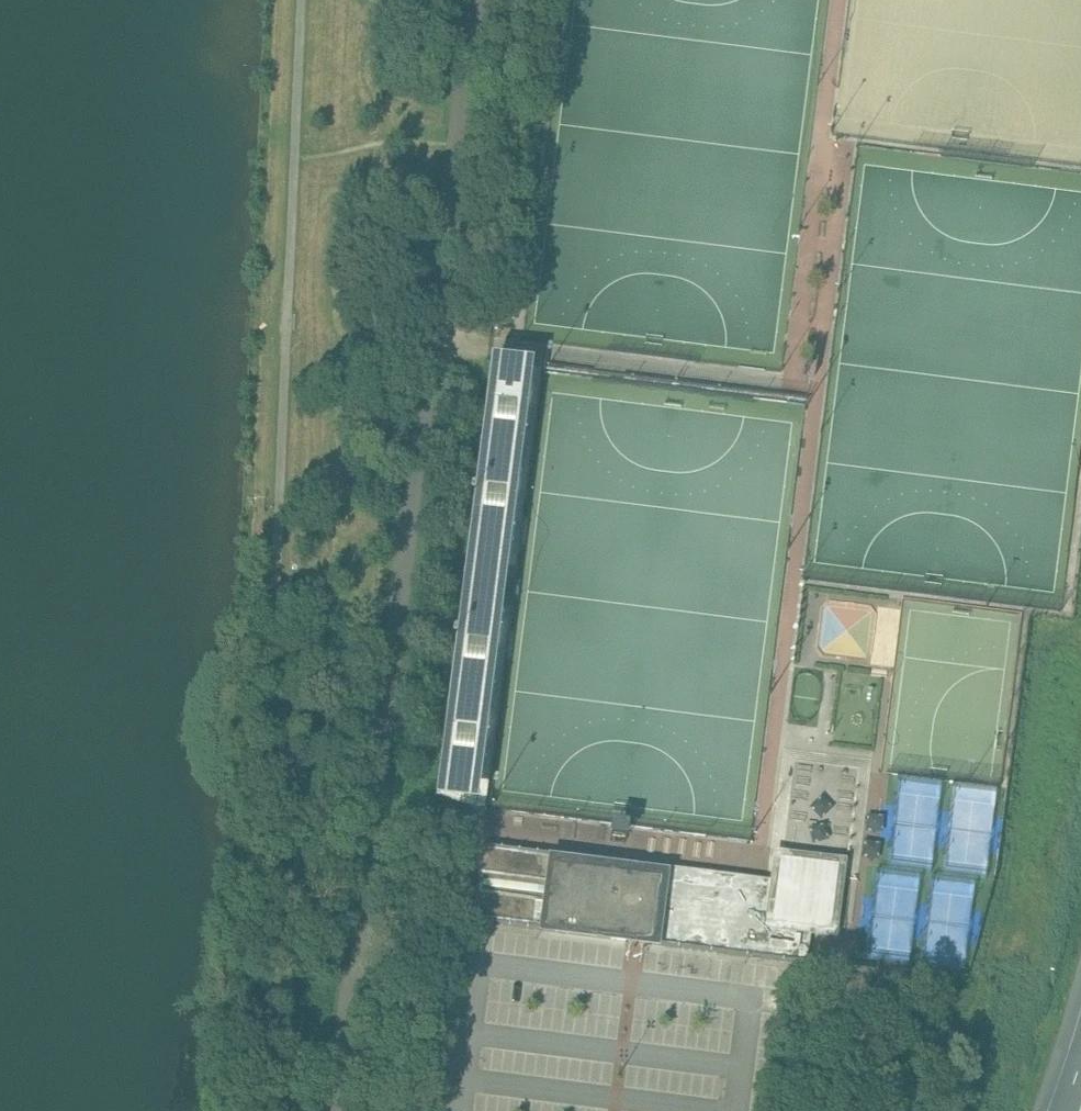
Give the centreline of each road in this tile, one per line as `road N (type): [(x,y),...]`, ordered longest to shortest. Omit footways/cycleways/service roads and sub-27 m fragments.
road 1 (unclassified): [(343,1110),(437,143),(460,0)]

